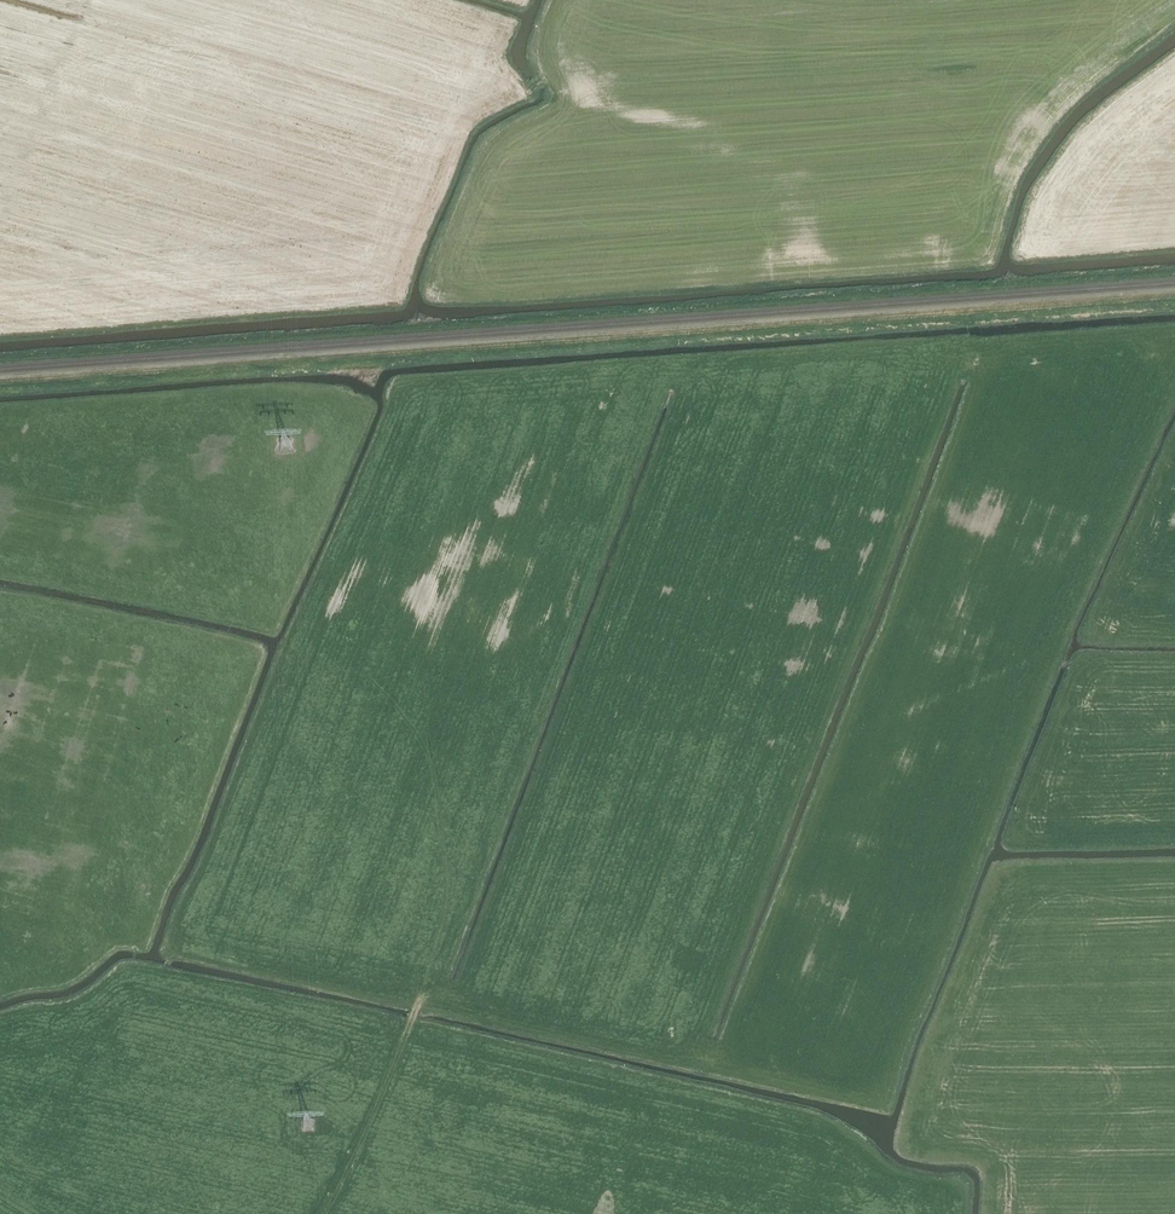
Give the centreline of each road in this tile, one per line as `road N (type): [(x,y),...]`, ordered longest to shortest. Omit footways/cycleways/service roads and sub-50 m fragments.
road 1 (track): [(321,1213),(377,1107),(420,995)]

